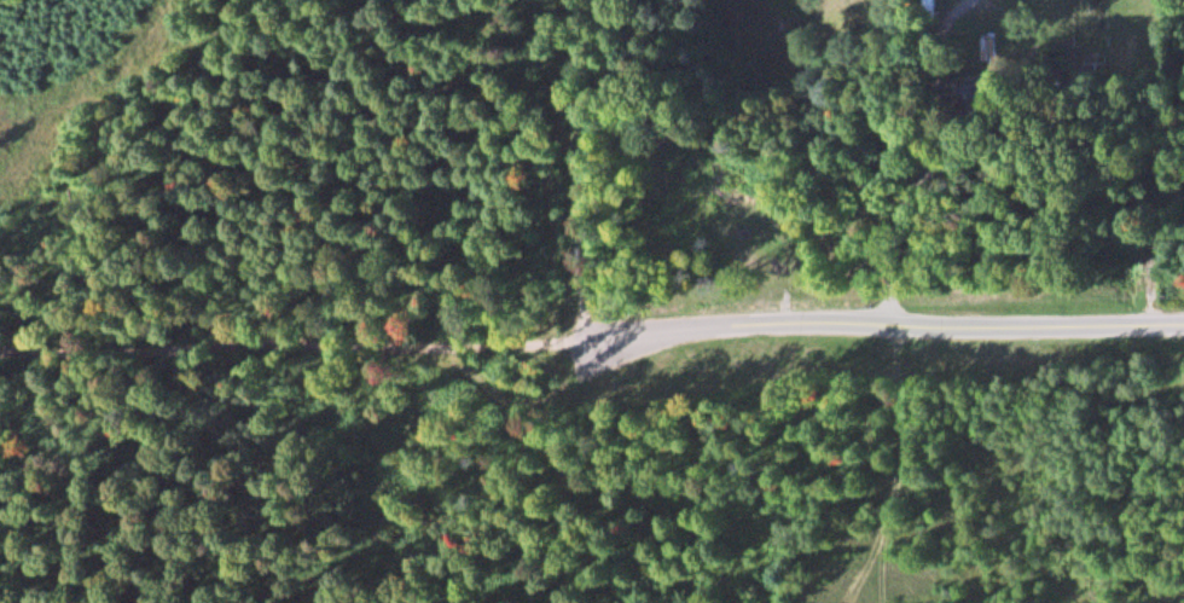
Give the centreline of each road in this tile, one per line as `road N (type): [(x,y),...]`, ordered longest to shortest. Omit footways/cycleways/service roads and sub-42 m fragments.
road 1 (track): [(887,325),(739,319),(0,346)]
road 2 (track): [(571,0),(579,602)]
road 3 (residential): [(1183,323),(887,325)]
road 4 (track): [(886,602),(884,511),(918,326)]

